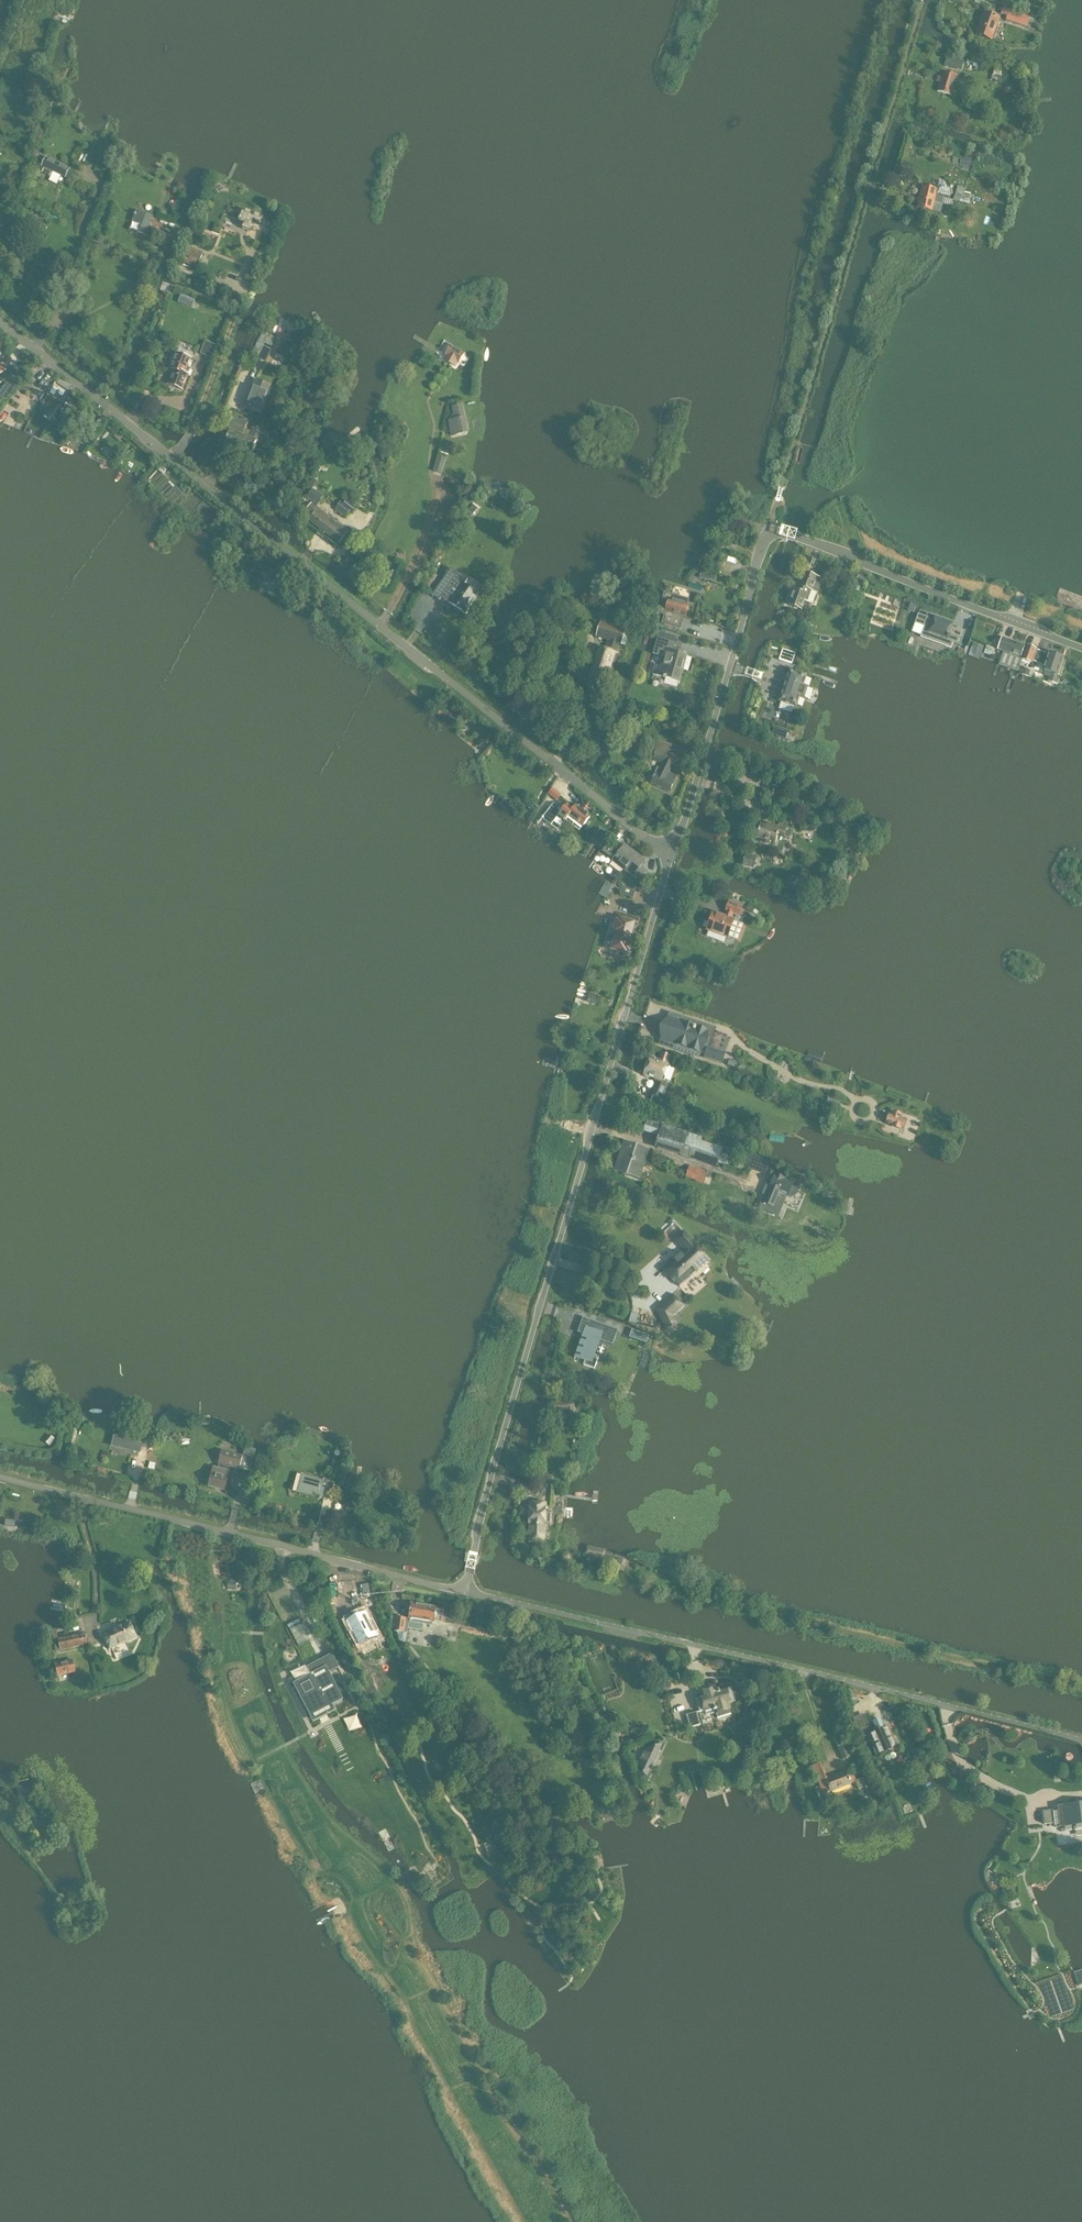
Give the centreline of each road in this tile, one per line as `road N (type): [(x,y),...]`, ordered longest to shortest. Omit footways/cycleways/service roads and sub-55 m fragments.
road 1 (tertiary): [(671,856),(0,322)]
road 2 (unclassified): [(464,1593),(671,856)]
road 3 (tertiary): [(671,856),(769,533),(819,545),(1081,649)]
road 4 (residential): [(1081,1740),(464,1593)]
road 5 (residential): [(0,1478),(464,1593)]

